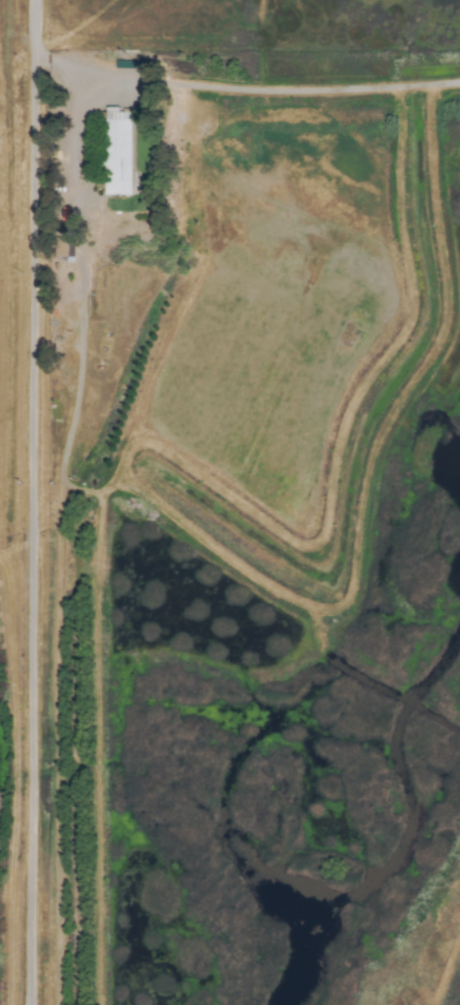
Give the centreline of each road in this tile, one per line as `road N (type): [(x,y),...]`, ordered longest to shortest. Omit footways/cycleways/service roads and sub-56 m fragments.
road 1 (track): [(34,39),(28,1004)]
road 2 (track): [(62,479),(54,678),(60,1004)]
road 3 (track): [(86,75),(73,179),(81,364),(62,479)]
road 4 (track): [(34,39),(41,56),(86,75),(249,92),(399,90)]

